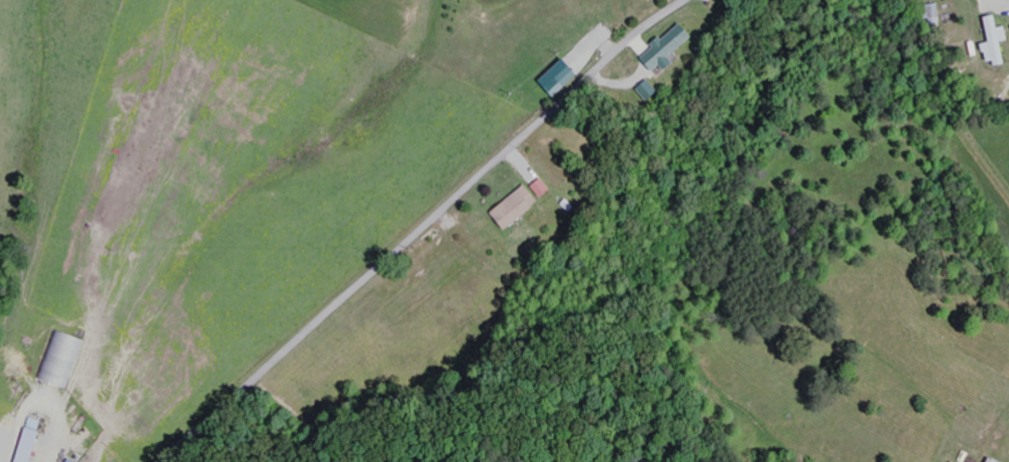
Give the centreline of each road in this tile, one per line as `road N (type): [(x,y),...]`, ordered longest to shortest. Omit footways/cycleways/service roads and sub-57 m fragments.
road 1 (residential): [(163,461),(619,51),(689,0)]

